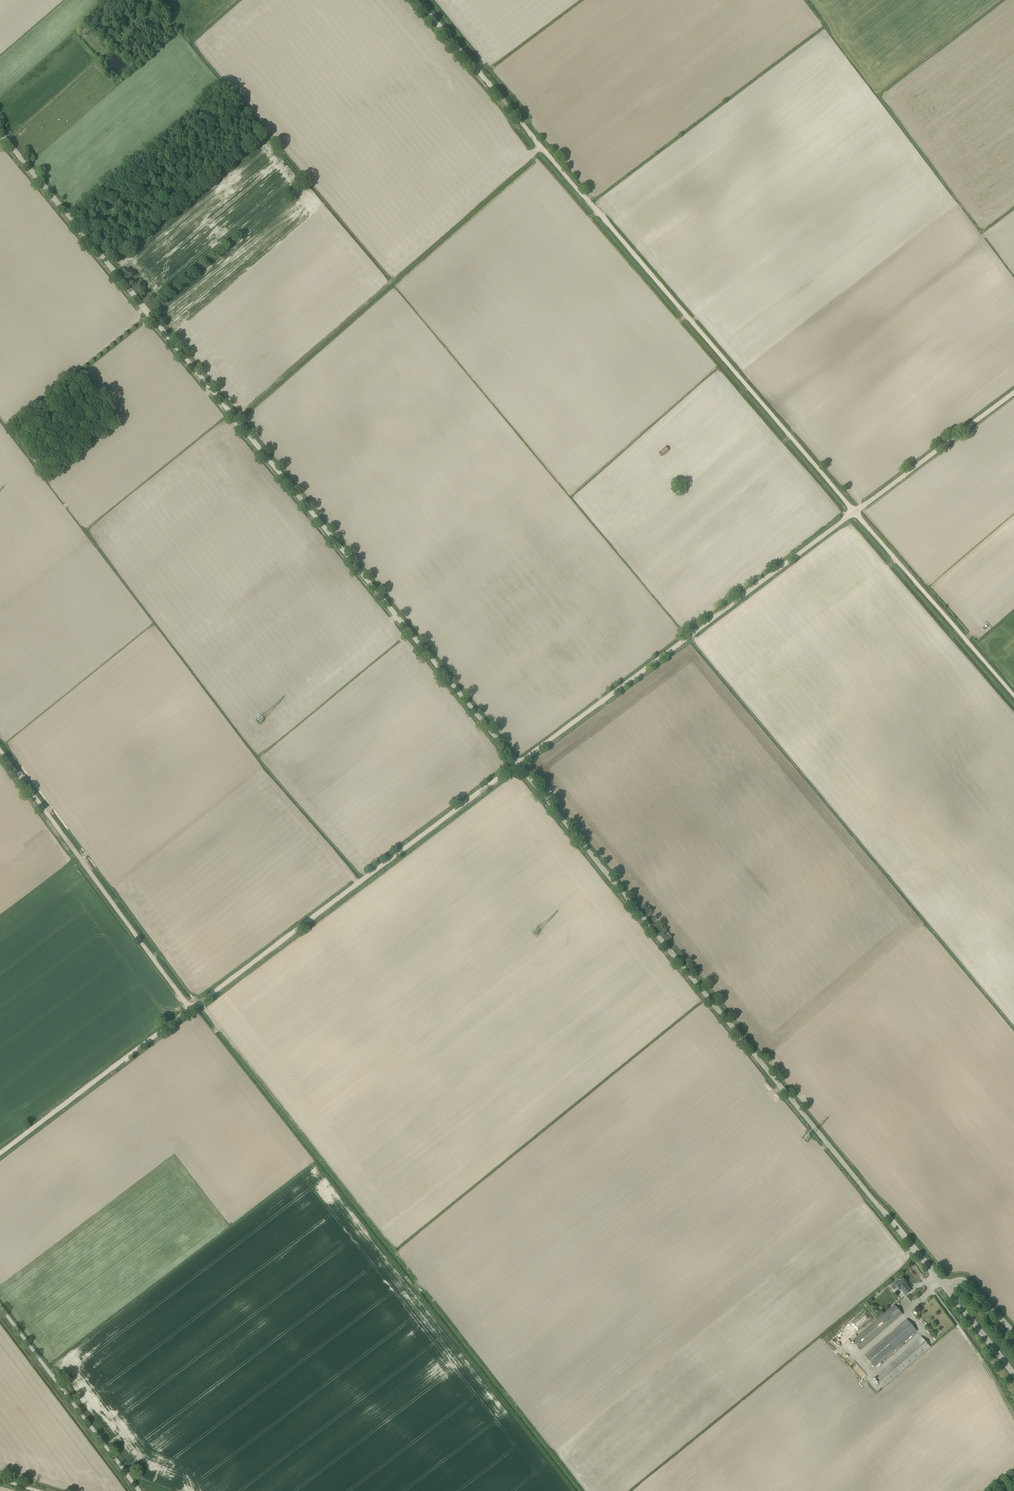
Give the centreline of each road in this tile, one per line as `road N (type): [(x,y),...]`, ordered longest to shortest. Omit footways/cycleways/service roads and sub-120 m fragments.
road 1 (unclassified): [(946,1286),(0,132)]
road 2 (track): [(414,0),(1013,694)]
road 3 (track): [(517,764),(0,1153)]
road 4 (track): [(517,764),(1013,392)]
road 5 (track): [(582,1490),(197,1005)]
road 6 (track): [(191,1009),(0,748)]
road 7 (unclassified): [(139,1490),(0,1303)]

